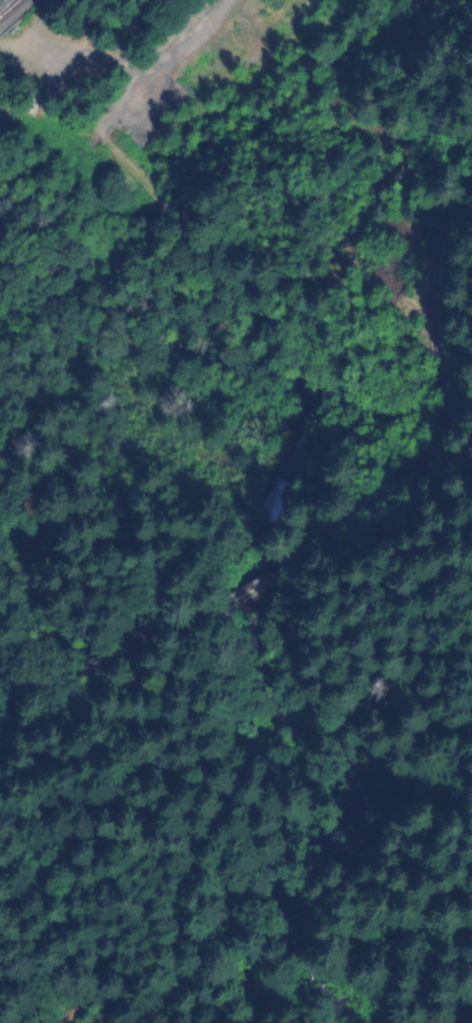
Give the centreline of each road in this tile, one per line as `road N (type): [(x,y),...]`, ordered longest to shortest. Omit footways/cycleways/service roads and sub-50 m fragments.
road 1 (tertiary): [(319,560),(412,493),(448,447),(454,417),(436,317),(440,271),(471,203)]
road 2 (track): [(223,283),(107,135),(229,0)]
road 3 (tertiary): [(0,732),(207,624)]
road 4 (track): [(0,45),(96,58),(130,68),(147,86)]
road 5 (tertiary): [(207,624),(319,560)]

